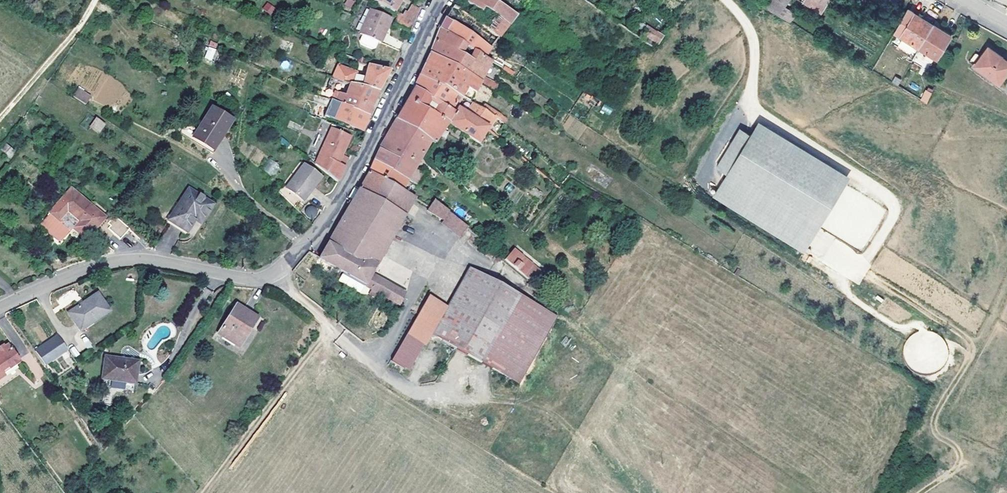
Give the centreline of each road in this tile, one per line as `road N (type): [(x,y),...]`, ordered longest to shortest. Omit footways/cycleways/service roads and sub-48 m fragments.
road 1 (residential): [(0,307),(98,266),(137,260),(252,279),(277,273),(321,230),(442,0)]
road 2 (track): [(0,116),(96,0)]

